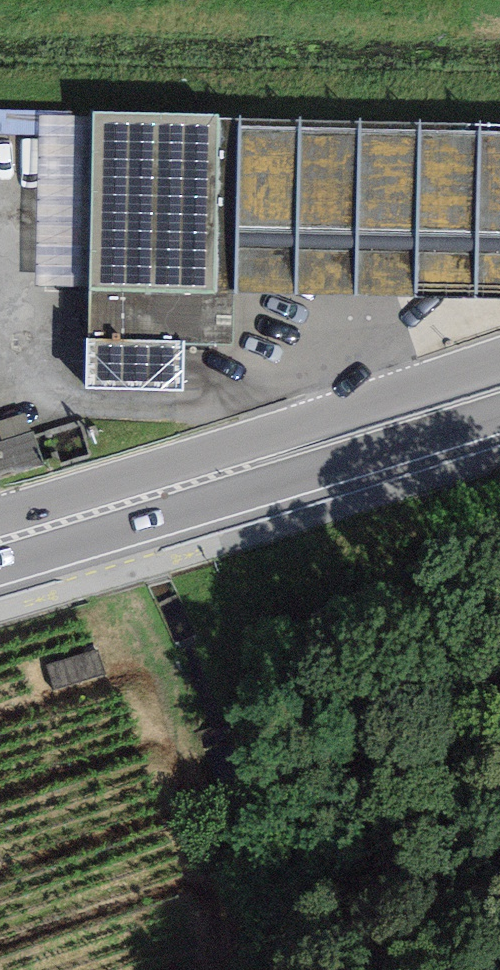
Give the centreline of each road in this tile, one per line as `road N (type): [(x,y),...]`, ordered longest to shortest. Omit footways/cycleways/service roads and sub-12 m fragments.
road 1 (primary): [(499,359),(0,515)]
road 2 (primary): [(0,564),(499,410)]

